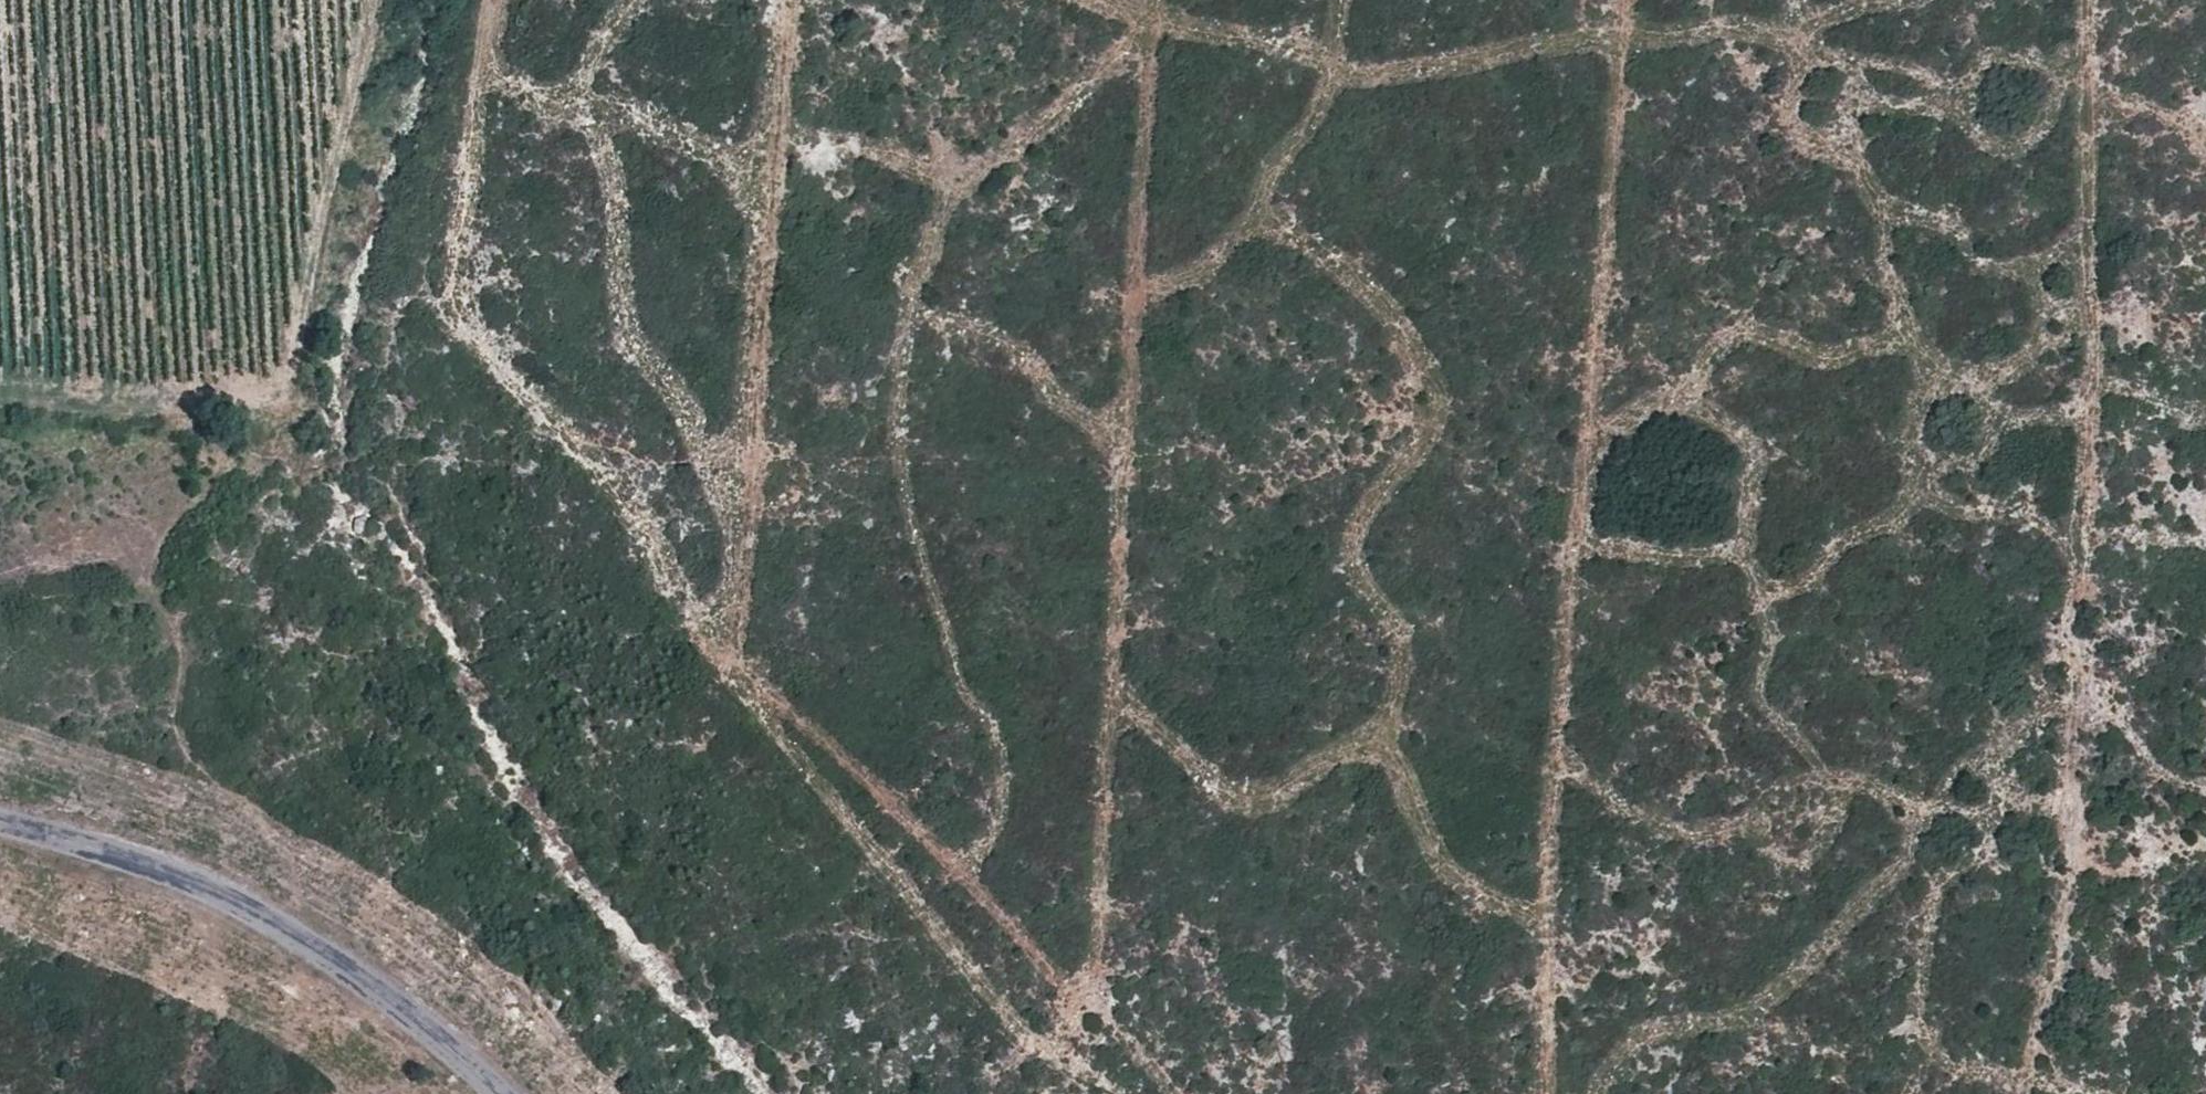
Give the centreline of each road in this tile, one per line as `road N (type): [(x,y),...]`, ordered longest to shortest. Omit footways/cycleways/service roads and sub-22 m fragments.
road 1 (tertiary): [(499,1093),(364,981),(237,904),(139,863),(0,822)]

